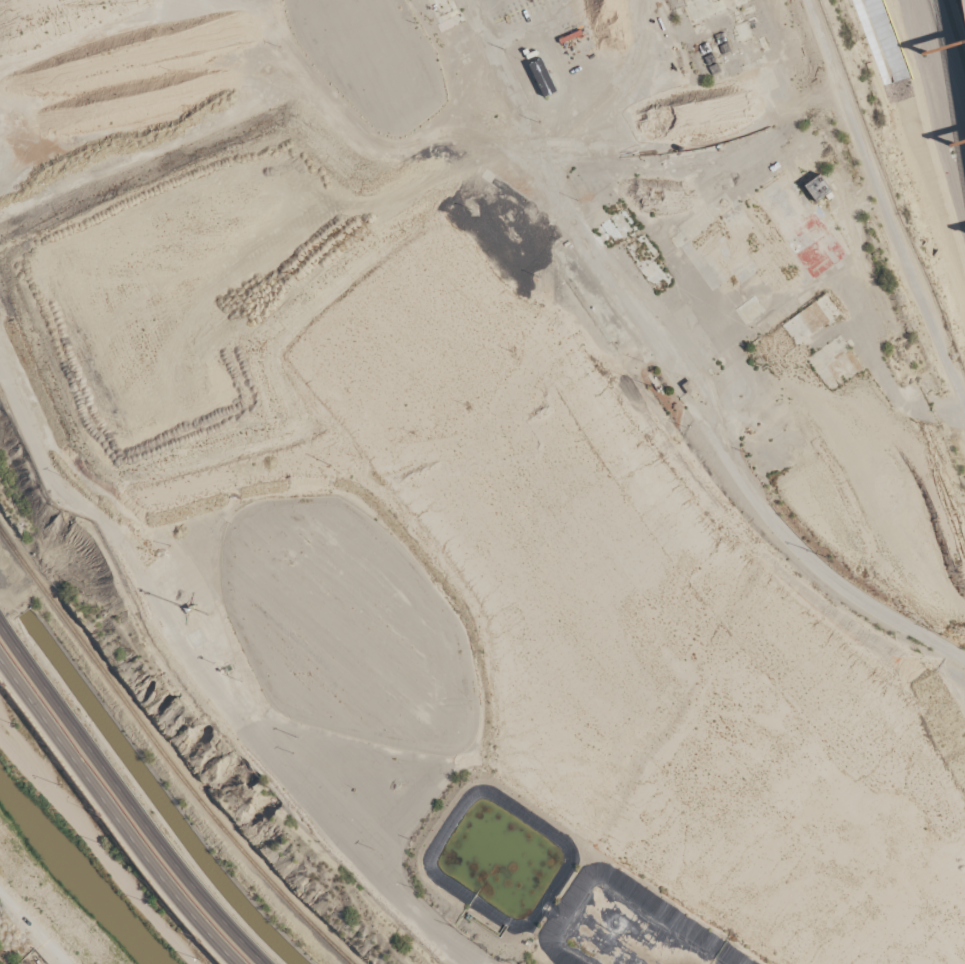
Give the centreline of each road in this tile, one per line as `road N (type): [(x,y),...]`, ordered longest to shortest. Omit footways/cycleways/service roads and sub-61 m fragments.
road 1 (primary): [(264,963),(143,822),(0,622)]
road 2 (primary): [(0,656),(168,885),(237,963)]

